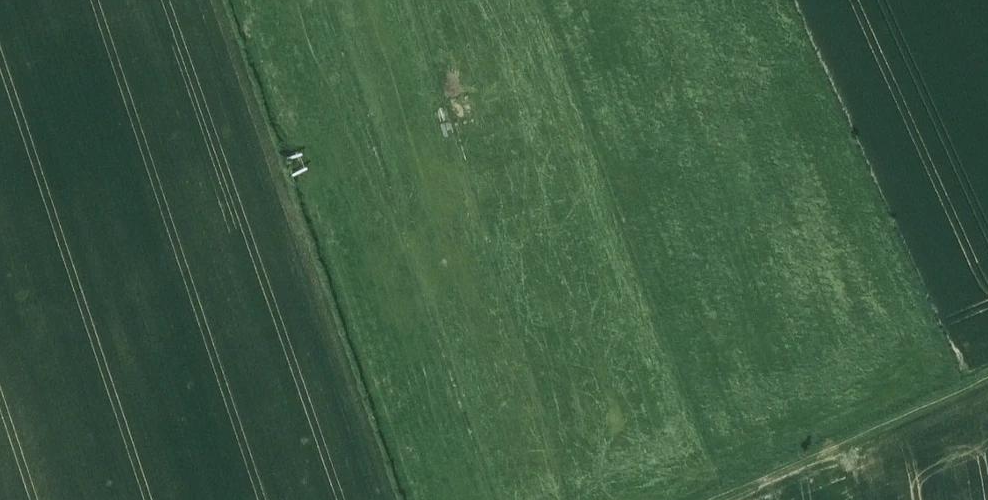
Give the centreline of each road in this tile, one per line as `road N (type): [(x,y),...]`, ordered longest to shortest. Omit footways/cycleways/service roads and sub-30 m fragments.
road 1 (track): [(987,377),(714,499)]

